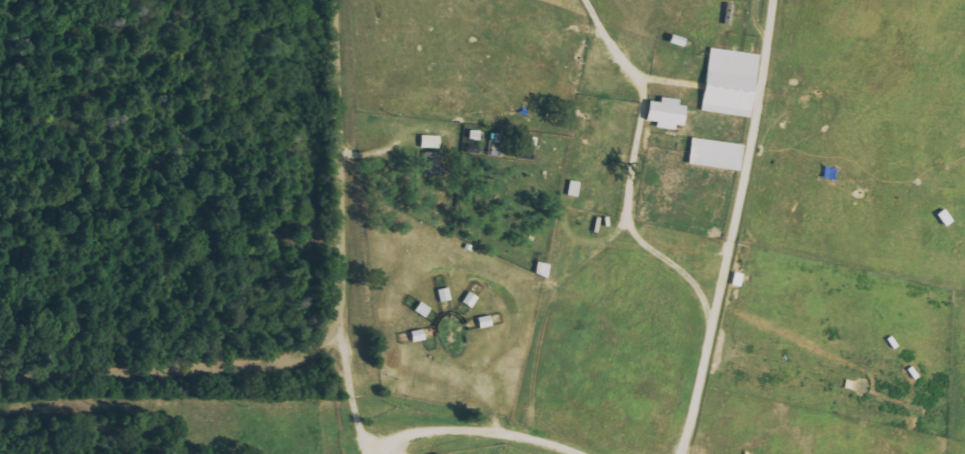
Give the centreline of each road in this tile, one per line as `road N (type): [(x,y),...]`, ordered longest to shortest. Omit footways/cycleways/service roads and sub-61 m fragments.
road 1 (residential): [(0,369),(277,363),(321,343),(337,318),(343,281),(338,0)]
road 2 (residential): [(337,318),(363,453)]

